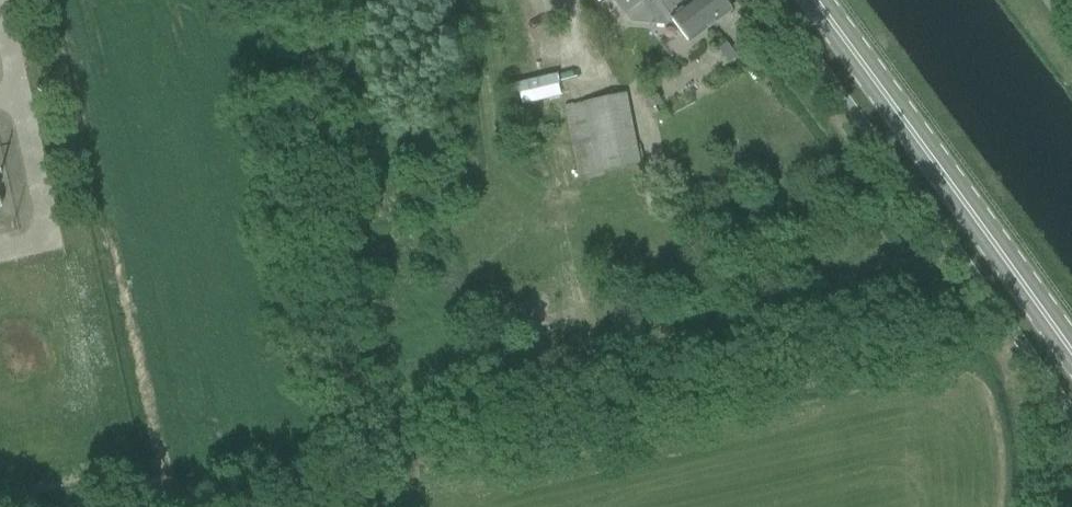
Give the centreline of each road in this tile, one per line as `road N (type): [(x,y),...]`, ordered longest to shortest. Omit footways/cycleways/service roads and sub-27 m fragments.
road 1 (secondary): [(1071,348),(812,0)]

